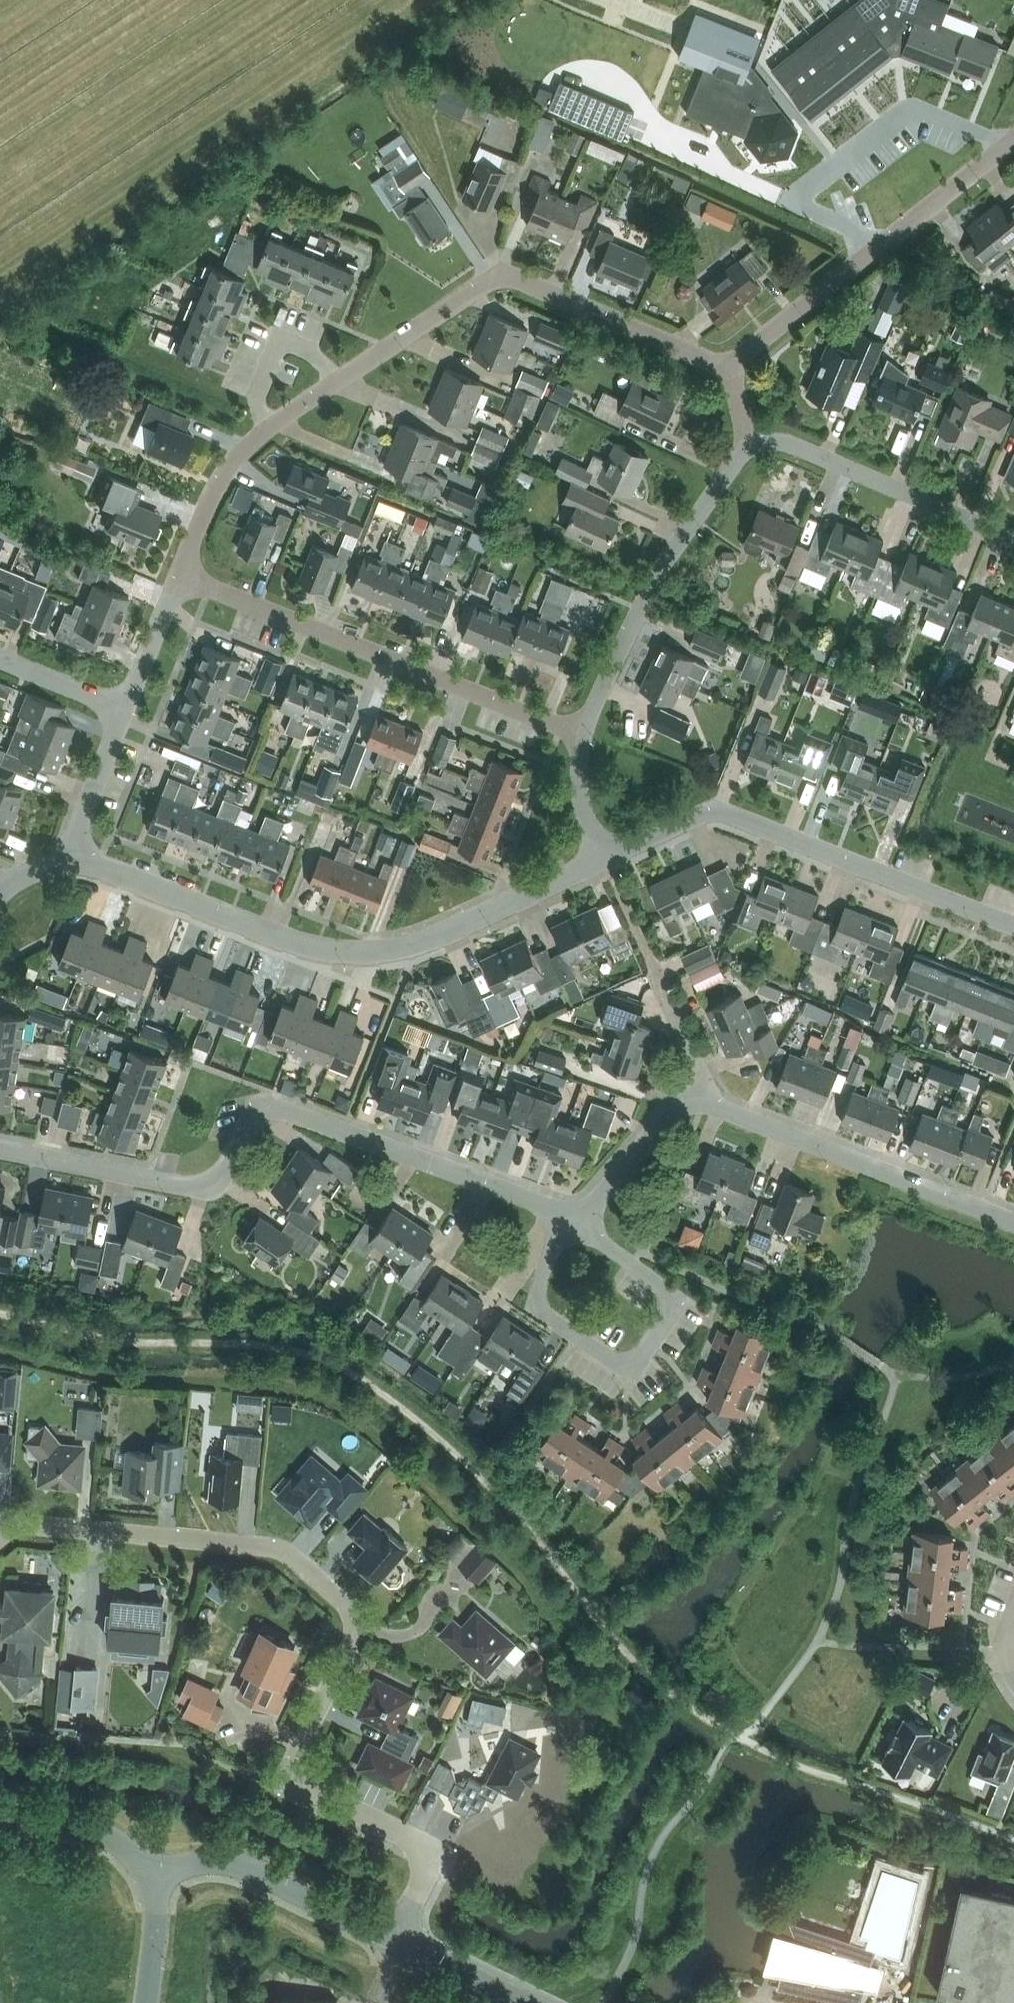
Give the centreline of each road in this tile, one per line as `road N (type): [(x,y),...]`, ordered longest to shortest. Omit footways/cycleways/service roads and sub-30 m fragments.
road 1 (residential): [(0,1538),(37,1525),(266,1547),(290,1555),(351,1605),(356,1638),(306,1741),(303,1778),(438,1854),(400,1939)]
road 2 (residential): [(562,1211),(287,1110),(265,1109),(216,1183),(191,1187),(0,1148)]
road 3 (residential): [(74,854),(324,950),(349,951),(409,946),(605,859)]
road 4 (residential): [(605,859),(716,808),(1013,925)]
road 5 (residential): [(336,382),(496,282),(524,280),(730,365)]
road 6 (residential): [(583,734),(179,575)]
road 7 (residential): [(584,1210),(601,1239),(667,1291),(672,1306),(635,1363),(578,1336),(538,1302),(562,1211)]
road 8 (residential): [(730,365),(1013,141)]
road 9 (residential): [(1013,1220),(720,1108),(705,1087)]
road 10 (residential): [(583,734),(676,545),(751,445)]
road 11 (residential): [(751,445),(795,443),(1013,538)]
road 12 (tertiary): [(158,1871),(212,1864),(248,1872),(400,1939)]
road 13 (residential): [(179,575),(208,495),(266,428)]
road 14 (residential): [(705,1087),(584,1210)]
road 15 (tertiary): [(0,1824),(103,1837),(158,1871)]
road 16 (residential): [(336,382),(321,358),(280,342),(256,397),(266,428)]
road 17 (residential): [(74,854),(127,710)]
road 18 (tertiary): [(400,1939),(531,2002)]
road 19 (residential): [(127,710),(179,575)]
road 20 (residential): [(0,658),(127,710)]
road 21 (unclassified): [(158,1871),(147,2002)]
road 22 (residential): [(705,1087),(654,967)]
road 23 (residential): [(605,859),(582,808),(583,734)]

